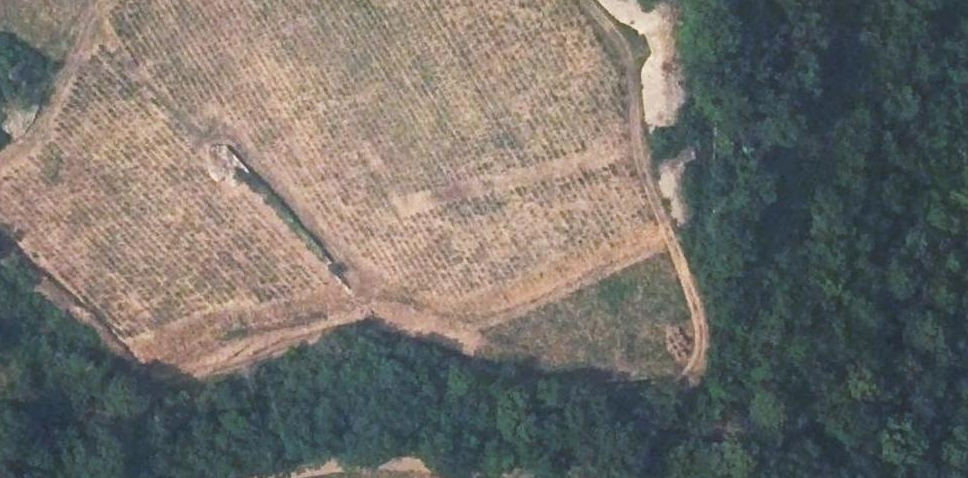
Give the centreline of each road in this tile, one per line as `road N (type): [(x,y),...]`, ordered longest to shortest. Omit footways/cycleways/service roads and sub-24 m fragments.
road 1 (track): [(0,451),(237,361),(318,337),(372,332),(675,420),(738,421),(809,388),(857,346),(928,257)]
road 2 (track): [(780,477),(801,472),(875,406),(928,257)]
road 3 (track): [(280,477),(364,464),(551,477)]

